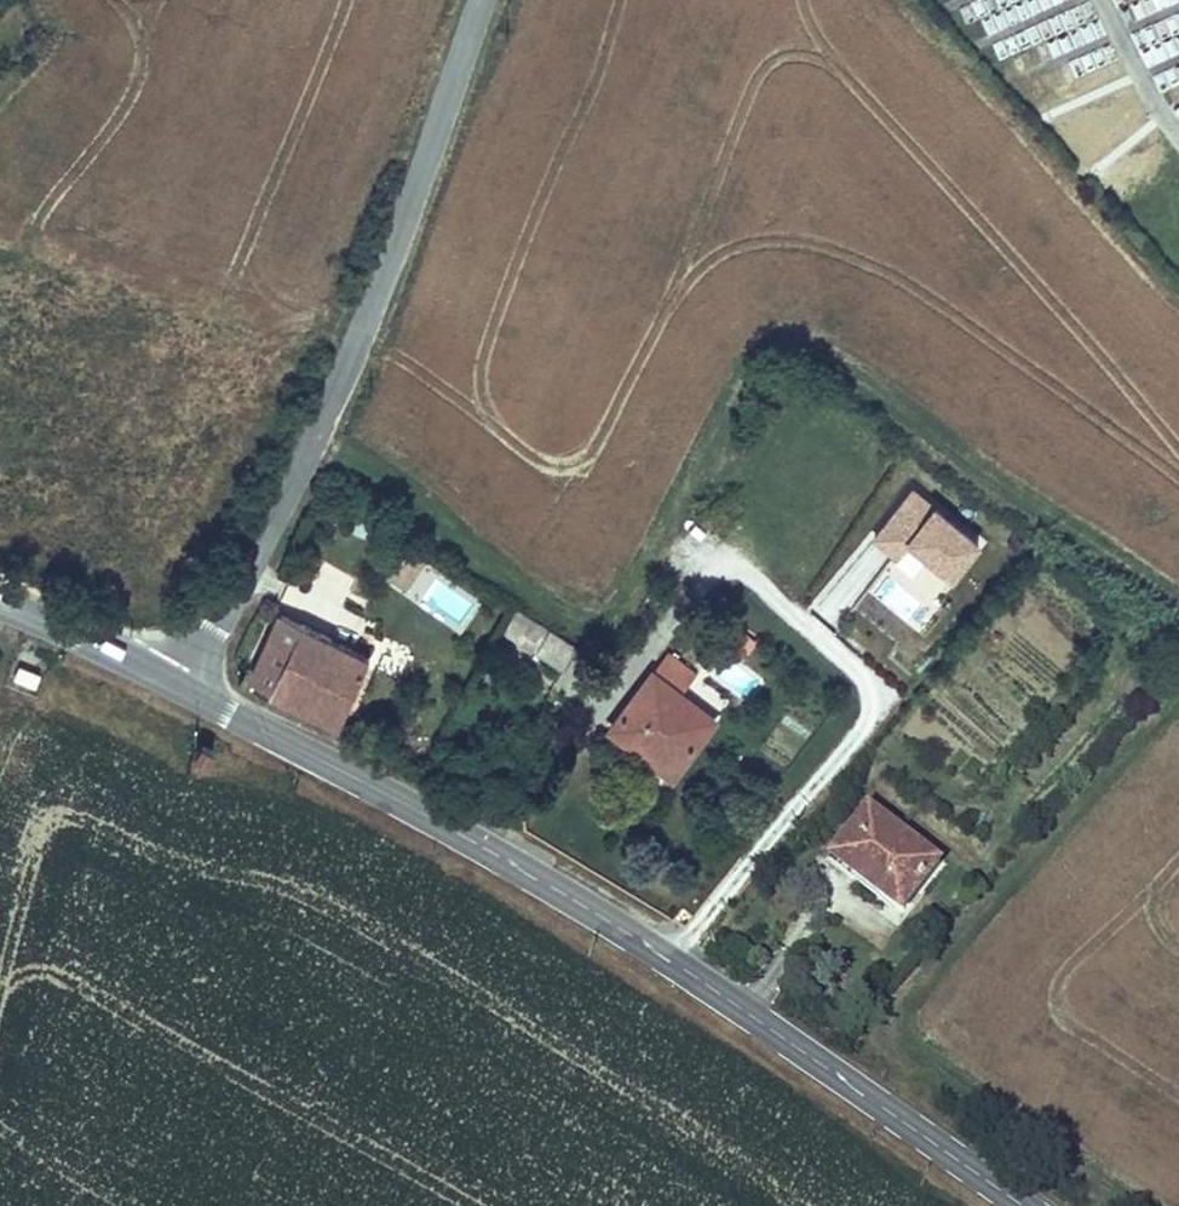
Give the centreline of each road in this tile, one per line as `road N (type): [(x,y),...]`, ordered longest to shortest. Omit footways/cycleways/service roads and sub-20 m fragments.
road 1 (tertiary): [(181,686),(441,824),(667,959),(1024,1205)]
road 2 (residential): [(479,0),(273,539),(181,686)]
road 3 (tertiary): [(0,606),(181,686)]

